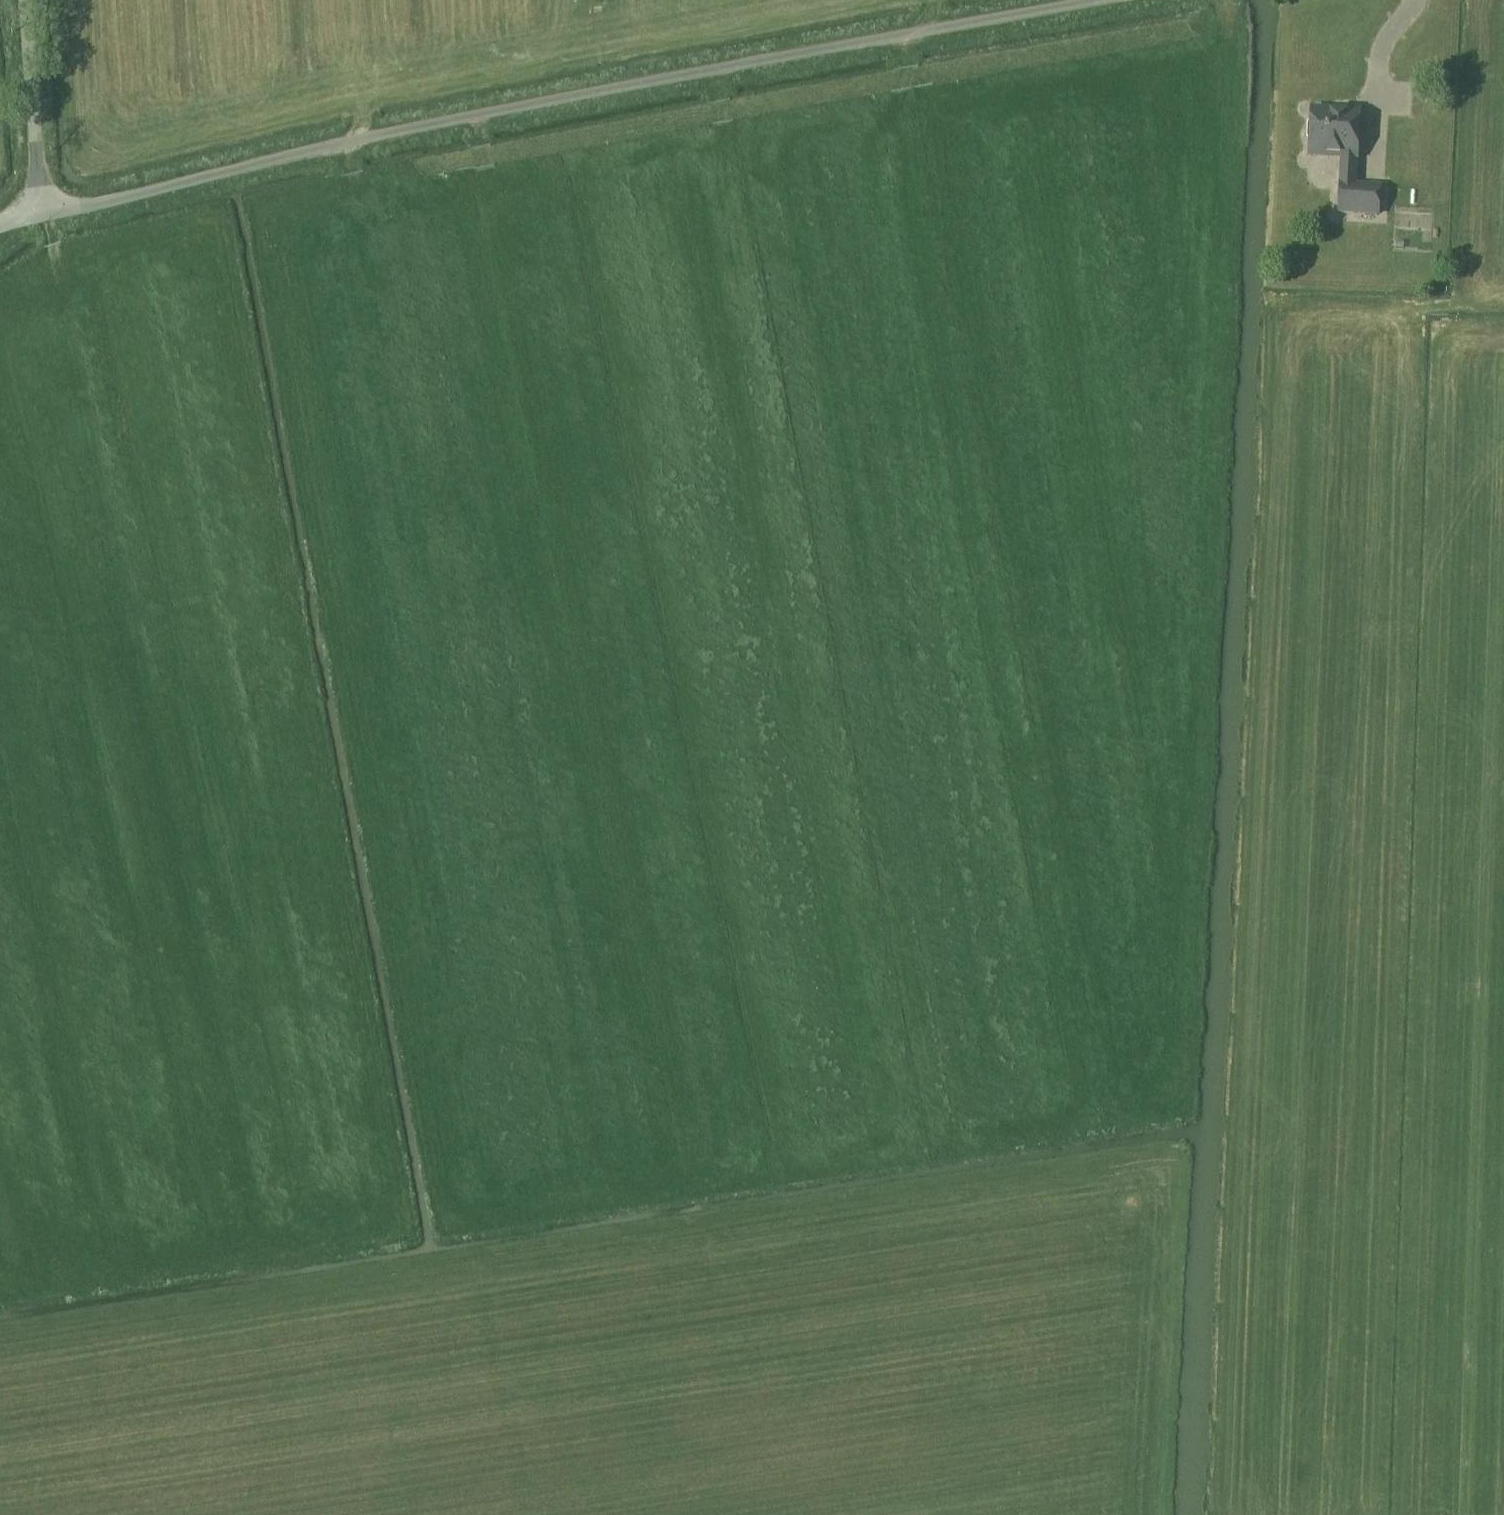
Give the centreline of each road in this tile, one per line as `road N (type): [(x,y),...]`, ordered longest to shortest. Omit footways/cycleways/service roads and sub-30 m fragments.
road 1 (unclassified): [(42,215),(750,51),(1032,0)]
road 2 (unclassified): [(42,215),(26,0)]

